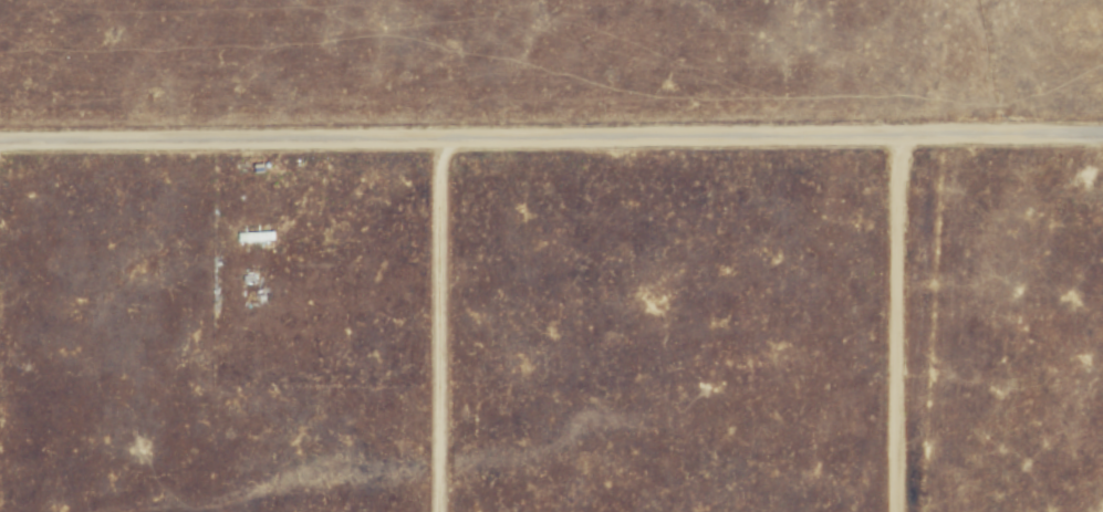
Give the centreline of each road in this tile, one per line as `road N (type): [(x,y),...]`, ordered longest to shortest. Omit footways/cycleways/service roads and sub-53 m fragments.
road 1 (tertiary): [(1102,137),(0,142)]
road 2 (residential): [(891,511),(893,136)]
road 3 (residential): [(436,511),(438,137)]

